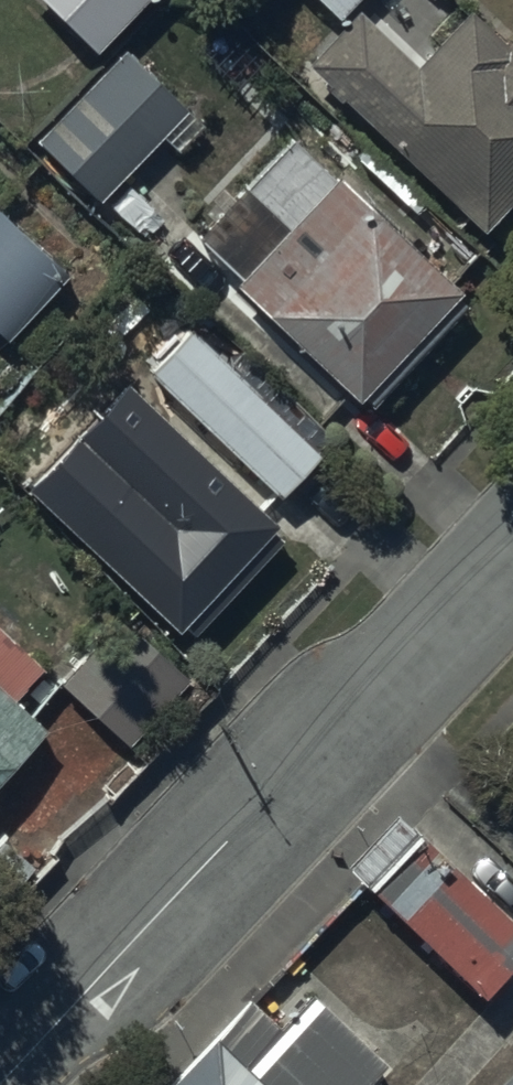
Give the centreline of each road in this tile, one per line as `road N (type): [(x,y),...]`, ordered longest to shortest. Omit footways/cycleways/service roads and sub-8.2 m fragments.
road 1 (unclassified): [(1,1084),(512,555)]

